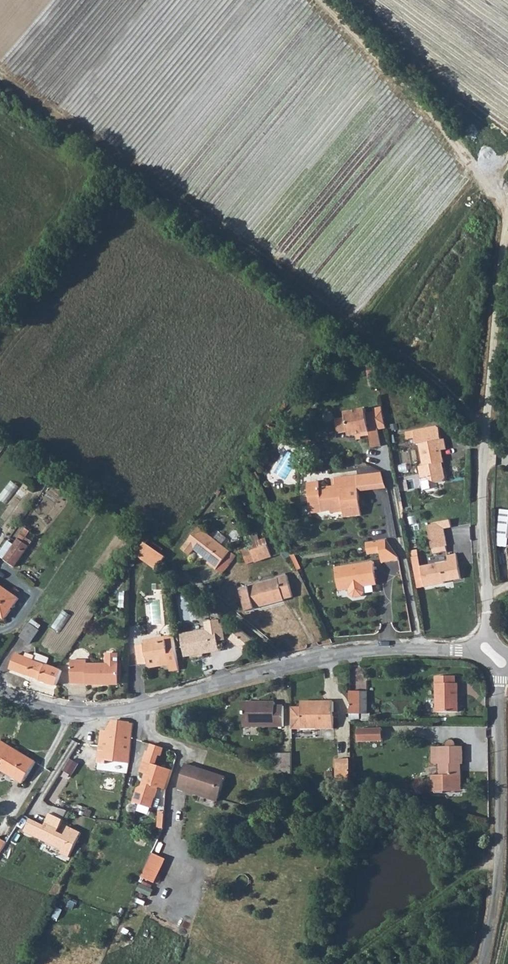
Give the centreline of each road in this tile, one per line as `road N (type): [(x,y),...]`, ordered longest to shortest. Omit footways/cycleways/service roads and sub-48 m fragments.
road 1 (tertiary): [(475,650),(348,652),(100,710),(54,708),(0,691)]
road 2 (unclassified): [(507,219),(483,458),(488,636)]
road 3 (unclassified): [(500,674),(501,840),(484,963)]
road 4 (track): [(320,0),(453,139),(474,178),(507,206)]

